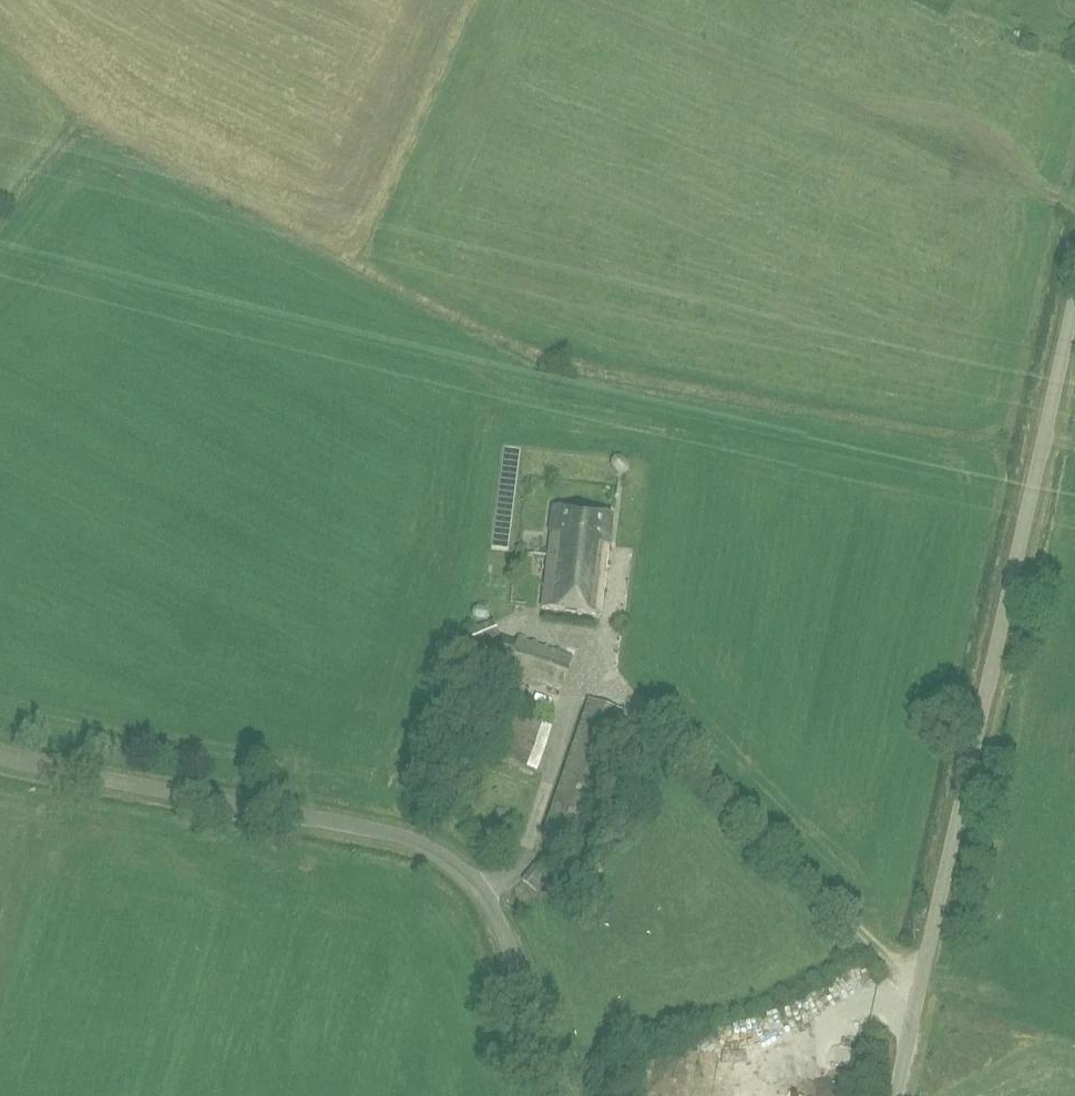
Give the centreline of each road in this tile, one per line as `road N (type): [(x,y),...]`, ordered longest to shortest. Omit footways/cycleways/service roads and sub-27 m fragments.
road 1 (unclassified): [(894,1095),(1074,300)]
road 2 (unclassified): [(567,1095),(493,908),(473,880),(435,851),(380,831),(0,755)]

